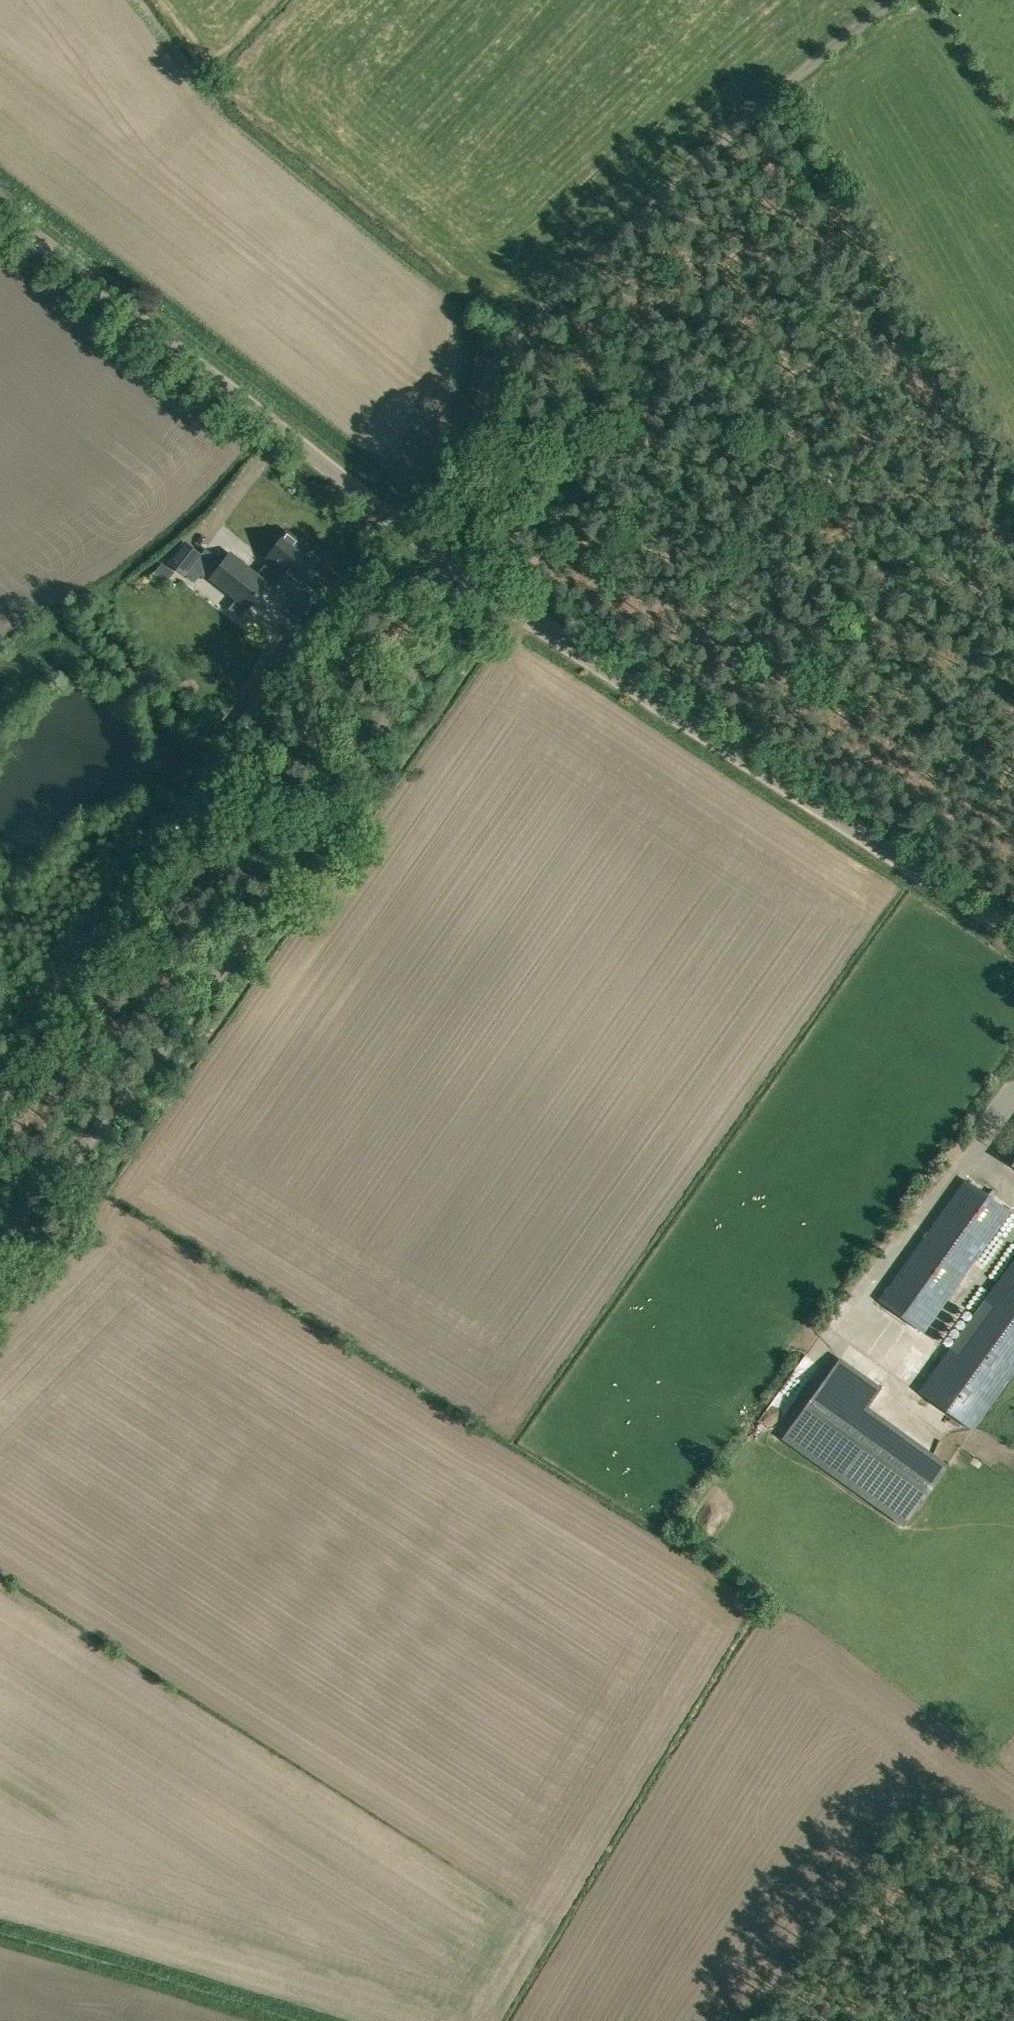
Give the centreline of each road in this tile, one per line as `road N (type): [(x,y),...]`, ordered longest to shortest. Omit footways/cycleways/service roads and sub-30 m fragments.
road 1 (unclassified): [(459,576),(423,659),(285,881),(97,1137),(0,1240)]
road 2 (unclassified): [(1013,934),(459,576)]
road 3 (unclassified): [(459,576),(0,209)]

